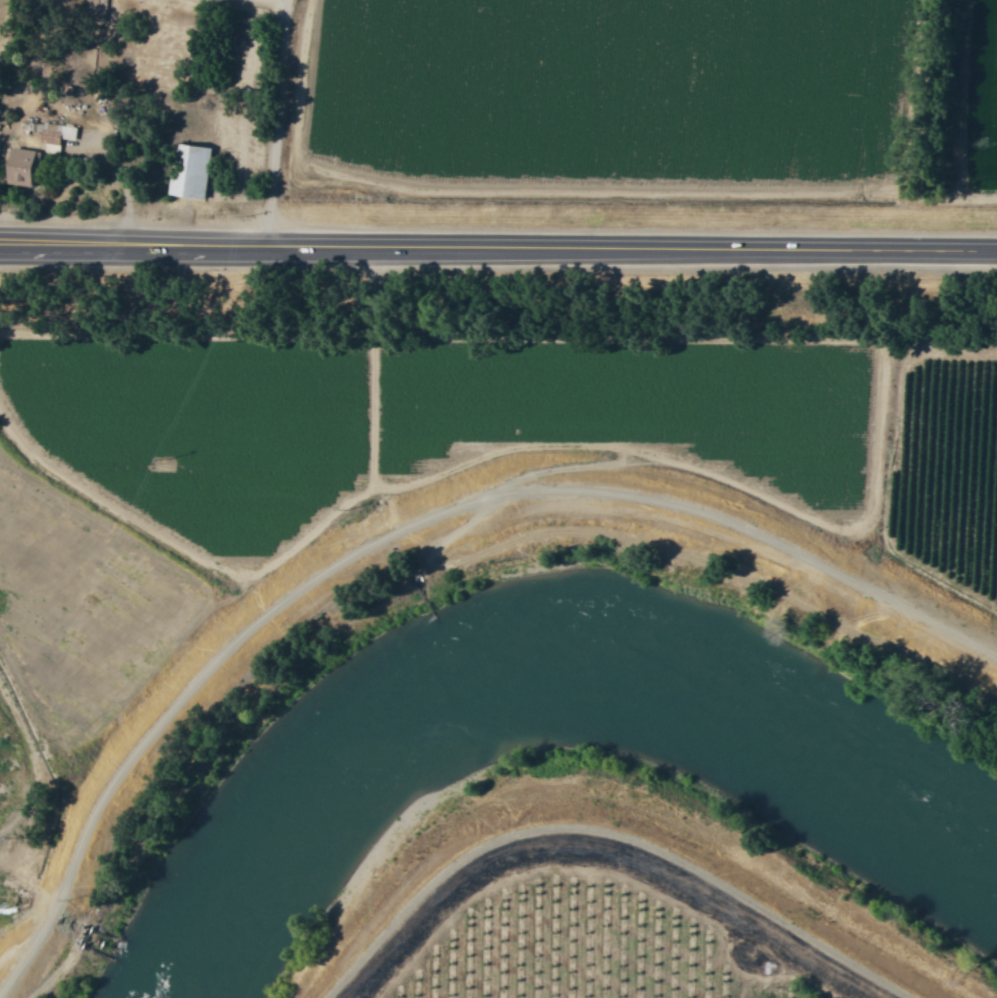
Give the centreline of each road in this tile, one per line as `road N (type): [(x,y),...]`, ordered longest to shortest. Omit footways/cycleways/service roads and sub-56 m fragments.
road 1 (residential): [(996,659),(692,507),(556,487),(461,501),(328,566),(223,648),(106,784),(50,905),(0,985)]
road 2 (trunk): [(996,251),(266,247)]
road 3 (track): [(396,997),(431,931),(530,860),(606,854),(738,909),(873,997)]
road 4 (trunk): [(266,247),(0,242)]
road 5 (residential): [(266,247),(284,0)]

